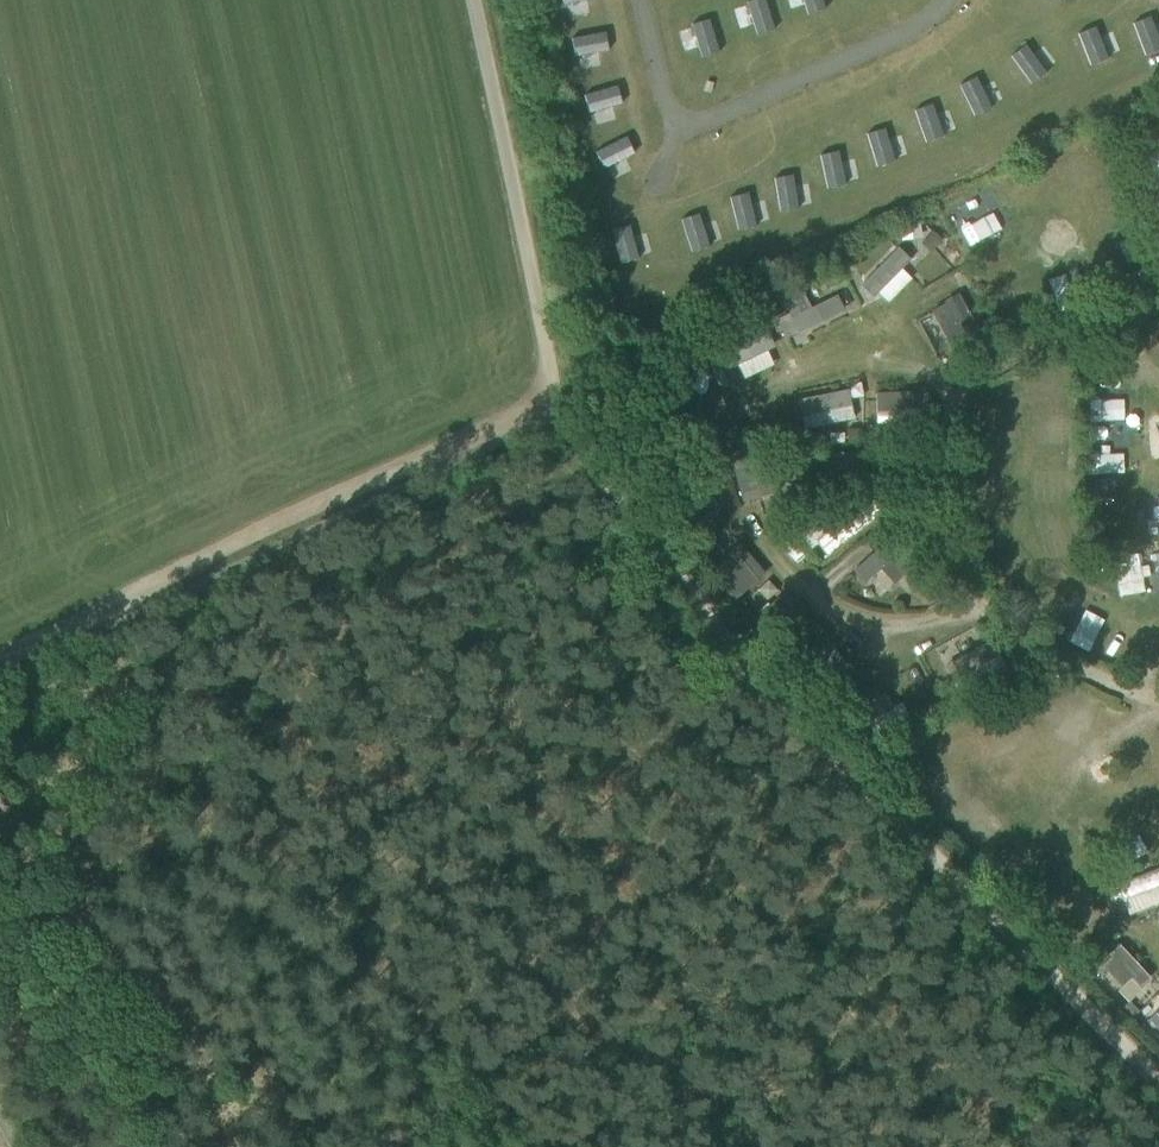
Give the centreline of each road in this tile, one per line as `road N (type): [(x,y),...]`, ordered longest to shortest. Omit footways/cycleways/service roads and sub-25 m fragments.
road 1 (track): [(1158,1080),(947,876),(716,627),(557,406)]
road 2 (track): [(0,663),(411,454),(553,394)]
road 3 (track): [(936,864),(499,1099)]
road 4 (unclassified): [(472,0),(557,406)]

